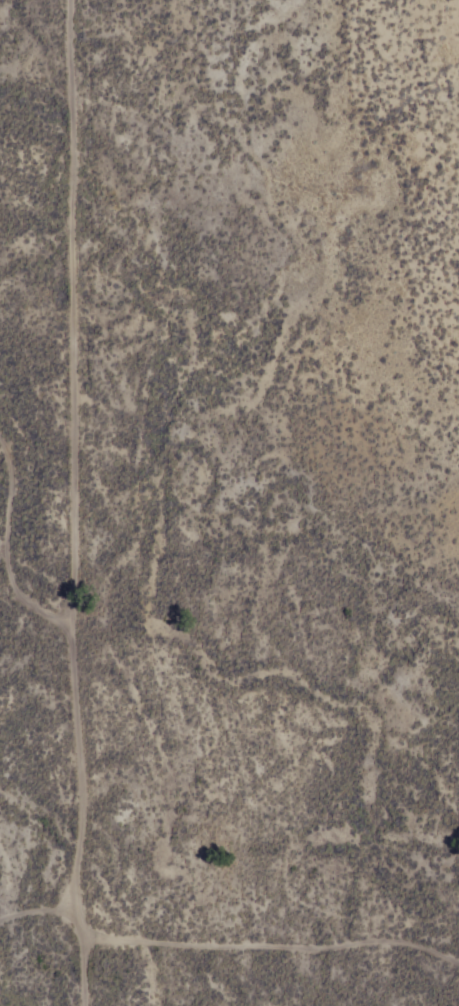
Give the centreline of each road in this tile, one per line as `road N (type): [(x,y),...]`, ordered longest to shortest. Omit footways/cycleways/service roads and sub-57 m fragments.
road 1 (track): [(80,0),(74,183),(83,262),(83,526),(76,619),(89,766),(81,907),(94,934),(93,1005)]
road 2 (track): [(458,955),(437,946),(94,934)]
road 3 (track): [(76,619),(28,592),(18,576),(19,466),(0,425)]

